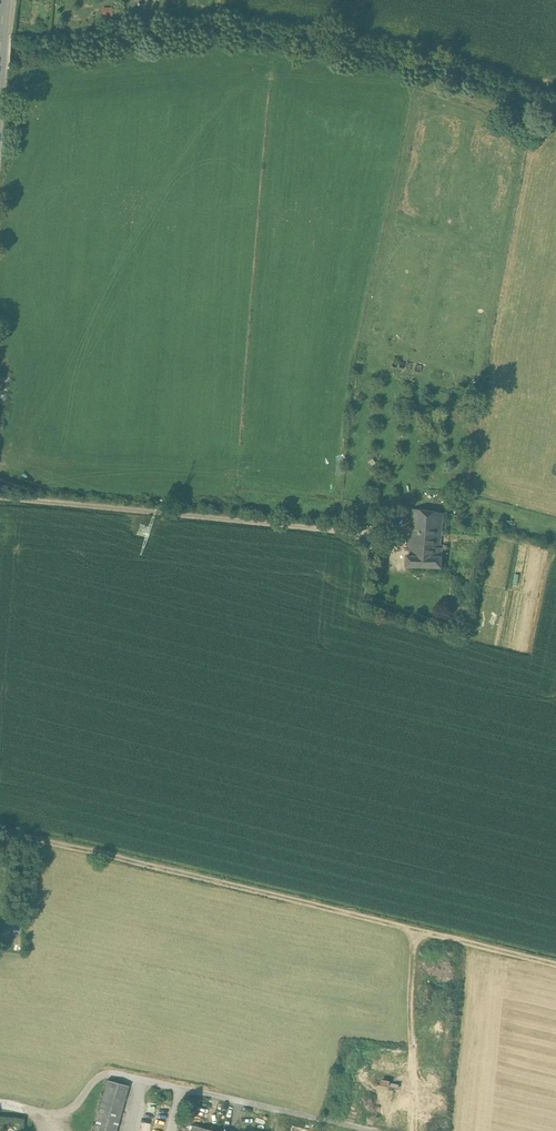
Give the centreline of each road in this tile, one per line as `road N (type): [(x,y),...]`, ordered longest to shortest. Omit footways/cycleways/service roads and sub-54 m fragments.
road 1 (track): [(0,830),(555,964)]
road 2 (track): [(414,1130),(409,928)]

